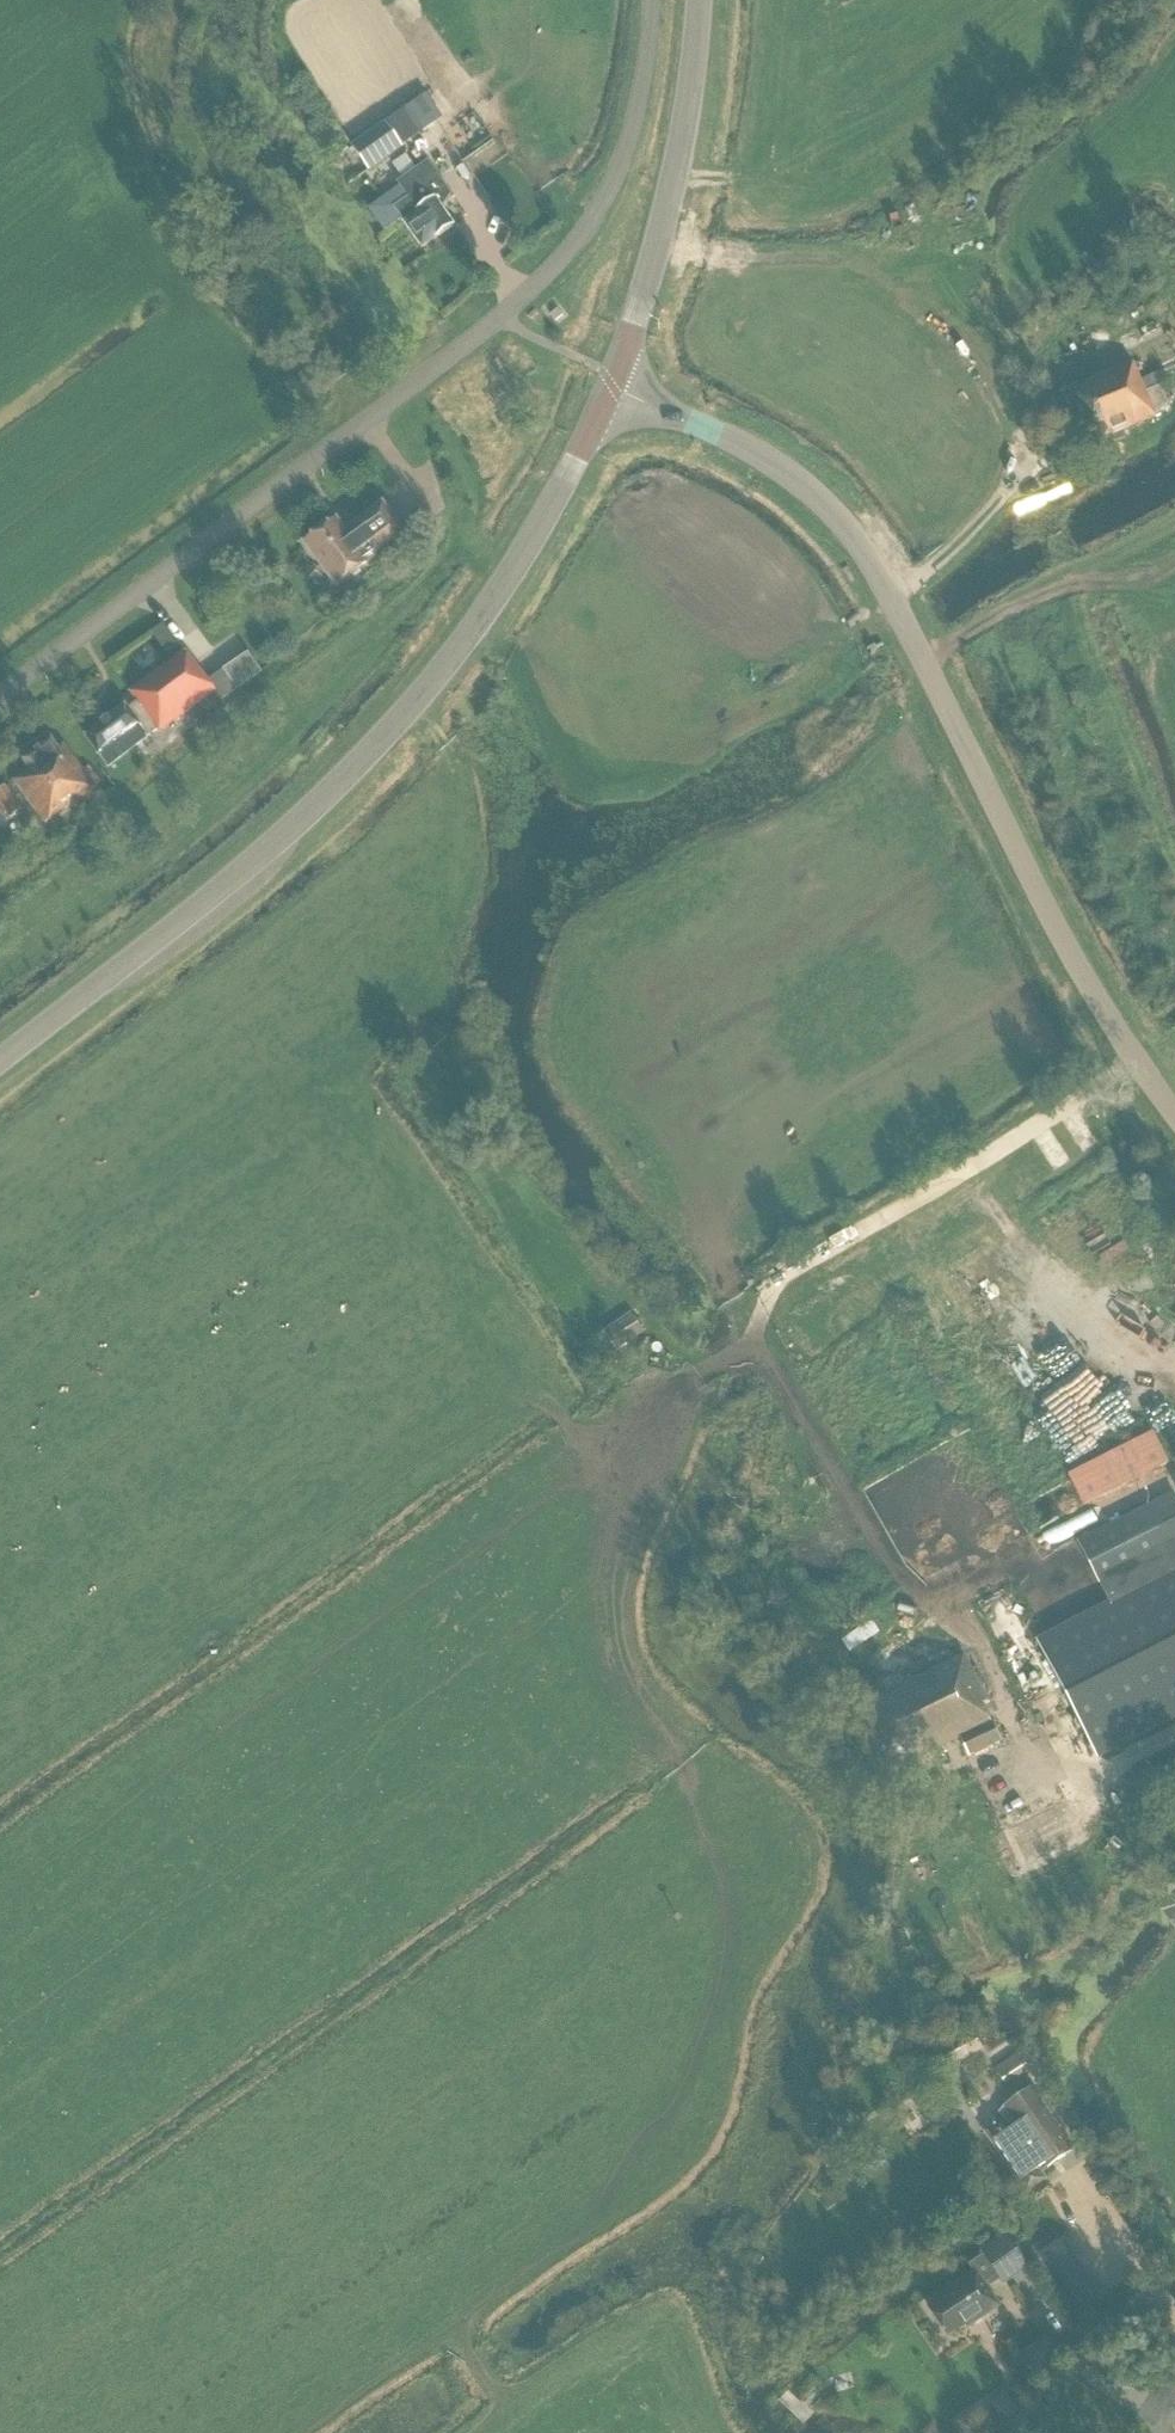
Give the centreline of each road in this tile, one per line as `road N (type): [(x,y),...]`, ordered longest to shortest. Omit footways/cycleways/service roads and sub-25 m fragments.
road 1 (residential): [(0,696),(529,293),(614,183),(644,82),(652,0)]
road 2 (unclassified): [(1174,1117),(1053,925),(894,605),(847,530),(766,459),(612,386)]
road 3 (secondary): [(0,1060),(290,830),(413,704),(518,563),(612,386)]
road 4 (secondary): [(612,386),(671,191),(700,0)]

